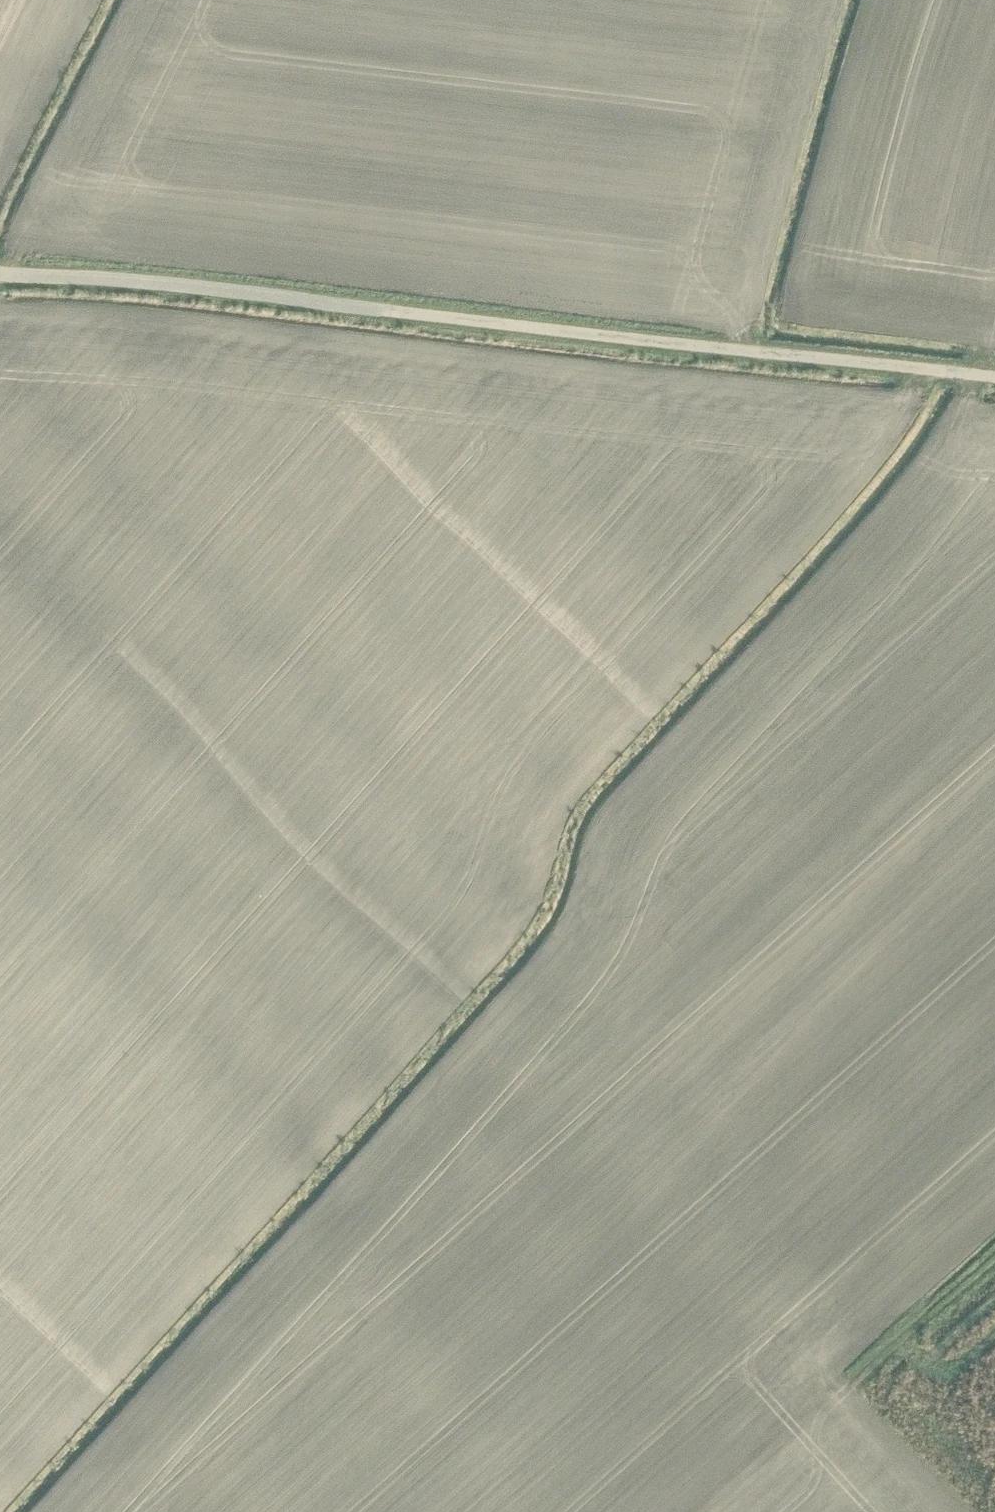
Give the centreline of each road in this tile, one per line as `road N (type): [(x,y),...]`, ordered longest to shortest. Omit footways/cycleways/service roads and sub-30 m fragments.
road 1 (track): [(994,376),(0,278)]
road 2 (track): [(994,1259),(840,1396)]

